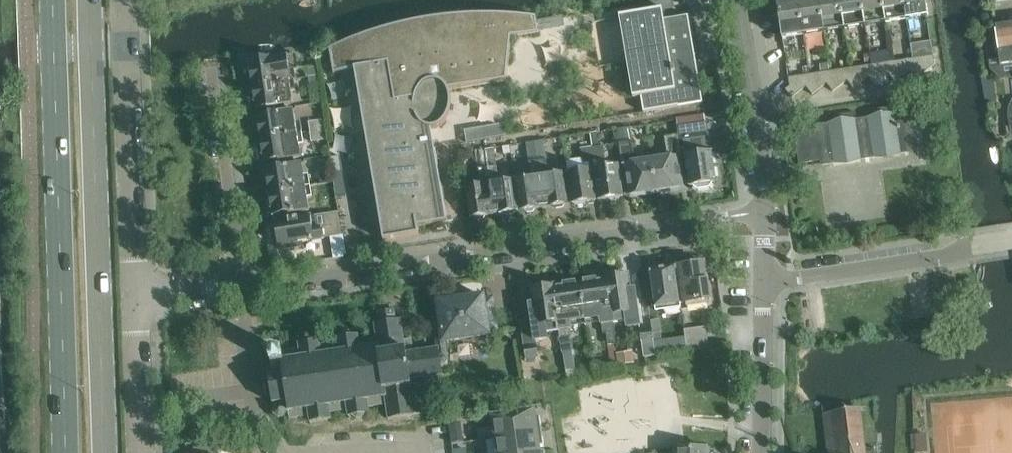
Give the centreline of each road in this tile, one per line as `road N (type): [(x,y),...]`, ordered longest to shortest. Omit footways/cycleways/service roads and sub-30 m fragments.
road 1 (residential): [(261,284),(767,210)]
road 2 (primary): [(104,452),(91,0)]
road 3 (primary): [(52,0),(62,452)]
road 4 (residential): [(134,297),(124,0)]
road 5 (residential): [(261,284),(234,76)]
road 6 (residential): [(762,283),(968,249)]
road 7 (unclassified): [(757,115),(932,87)]
road 8 (unclassified): [(763,452),(762,283)]
road 9 (residential): [(139,452),(134,297)]
road 10 (residential): [(134,297),(261,284)]

